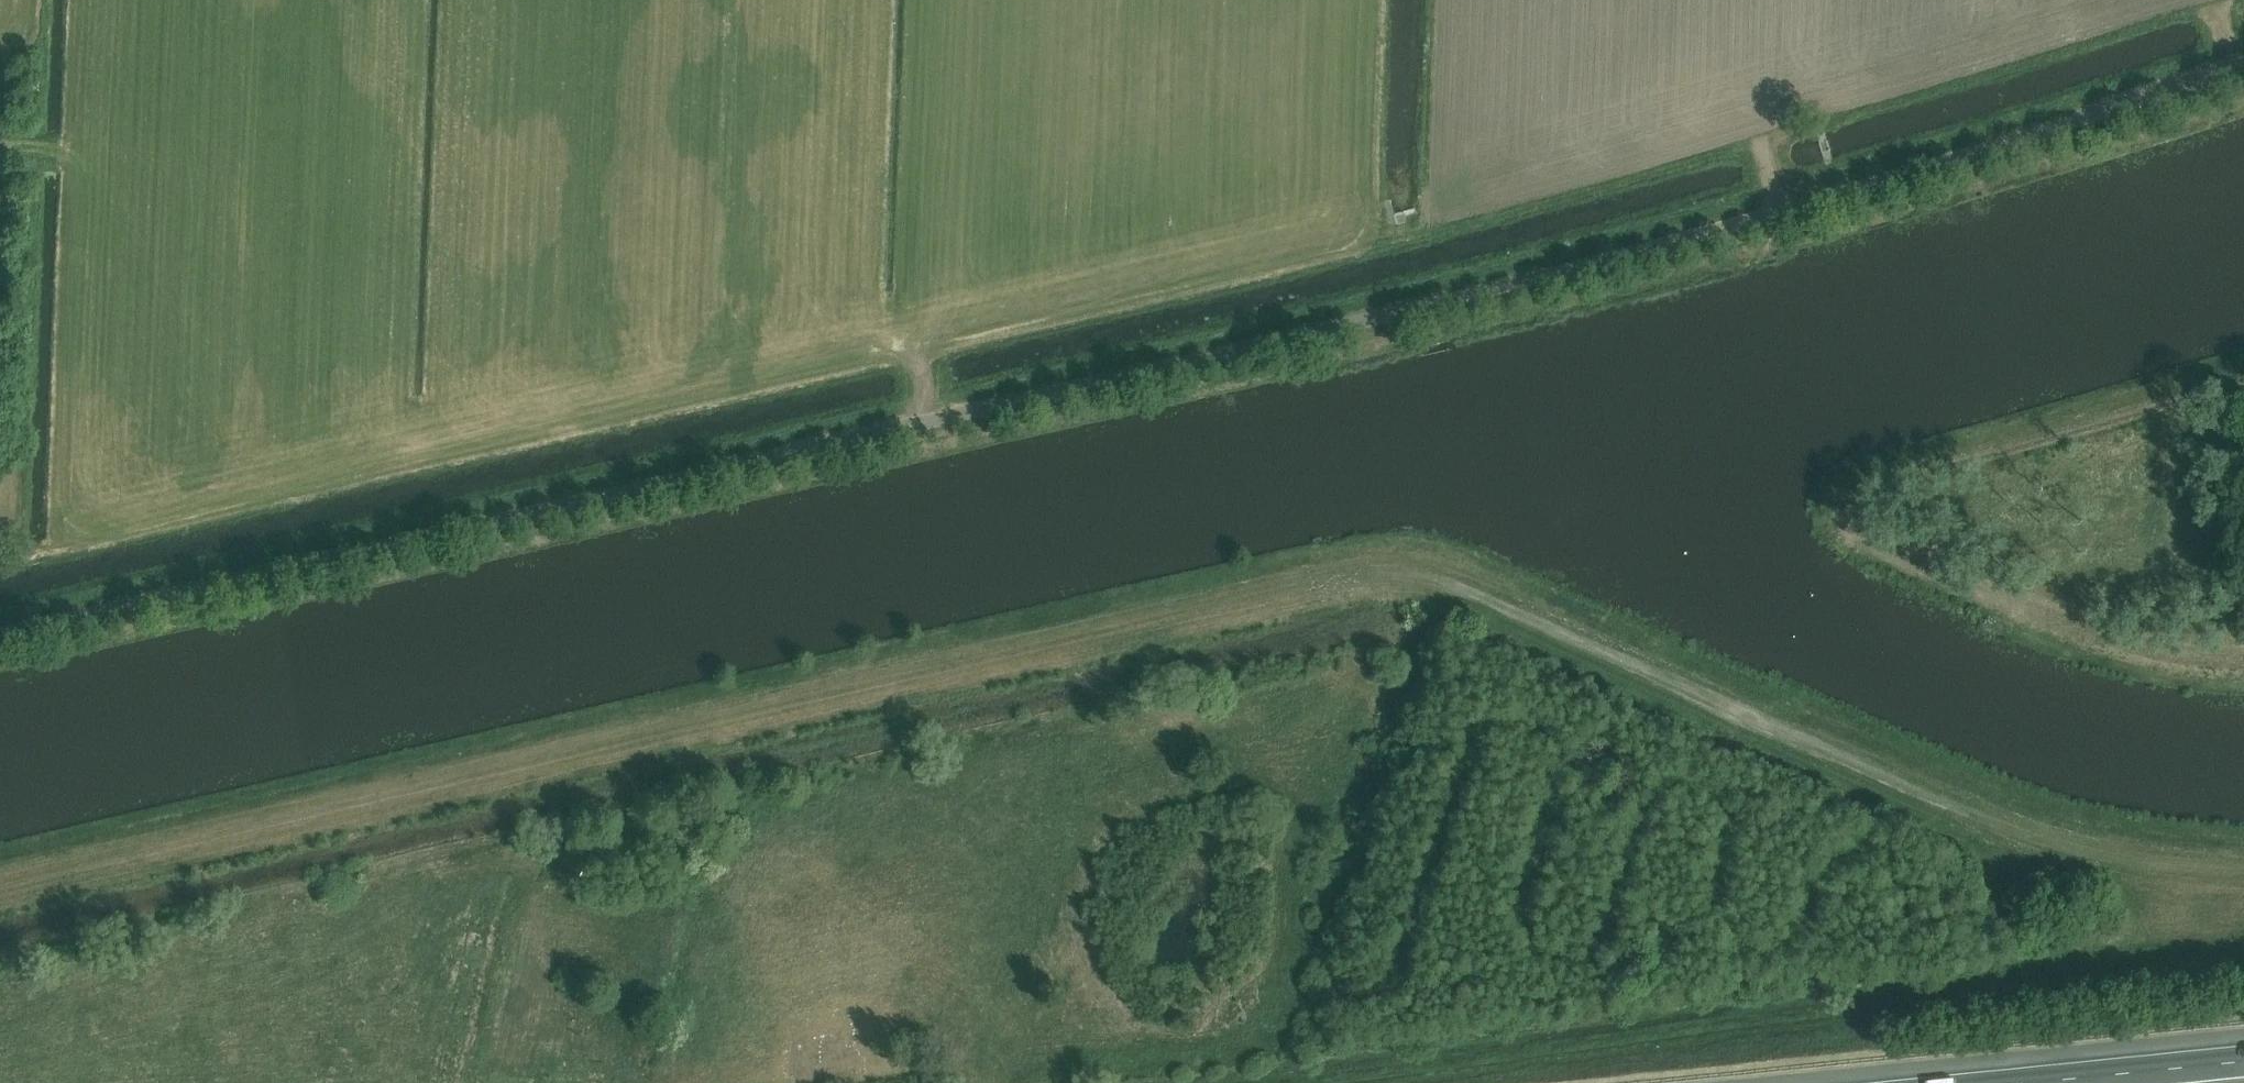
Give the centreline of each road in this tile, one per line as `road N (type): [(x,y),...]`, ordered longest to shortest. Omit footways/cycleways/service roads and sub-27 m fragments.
road 1 (unclassified): [(2243,64),(1819,200),(1580,266),(0,632)]
road 2 (motorway): [(2243,1059),(2011,1082)]

